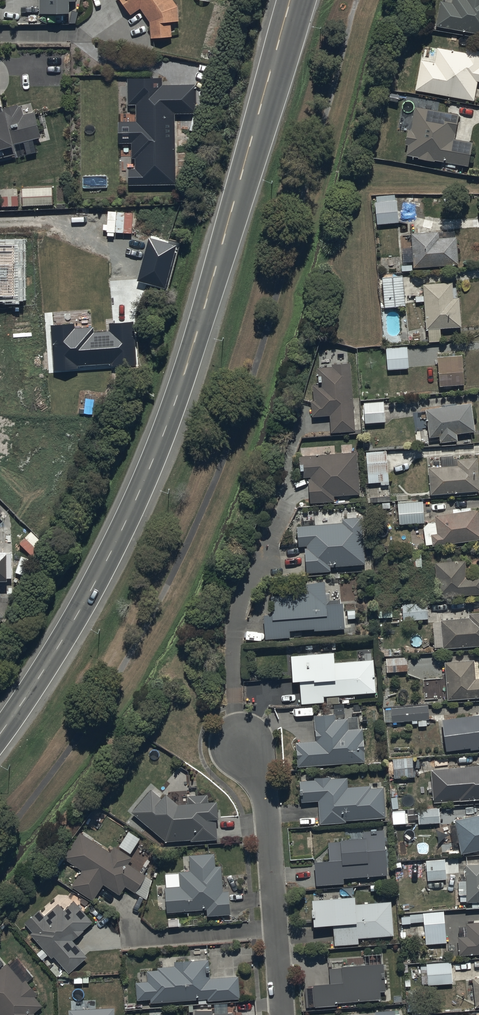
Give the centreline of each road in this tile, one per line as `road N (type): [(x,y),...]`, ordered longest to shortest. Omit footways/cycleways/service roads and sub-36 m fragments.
road 1 (secondary): [(0,734),(115,545),(165,430),(206,298)]
road 2 (trunk): [(206,298),(283,0)]
road 3 (residential): [(283,1014),(266,803),(260,775),(241,749)]
road 4 (secondary): [(268,122),(206,298)]
road 5 (trunk): [(310,0),(268,122)]
road 6 (trunk): [(299,0),(268,122)]

